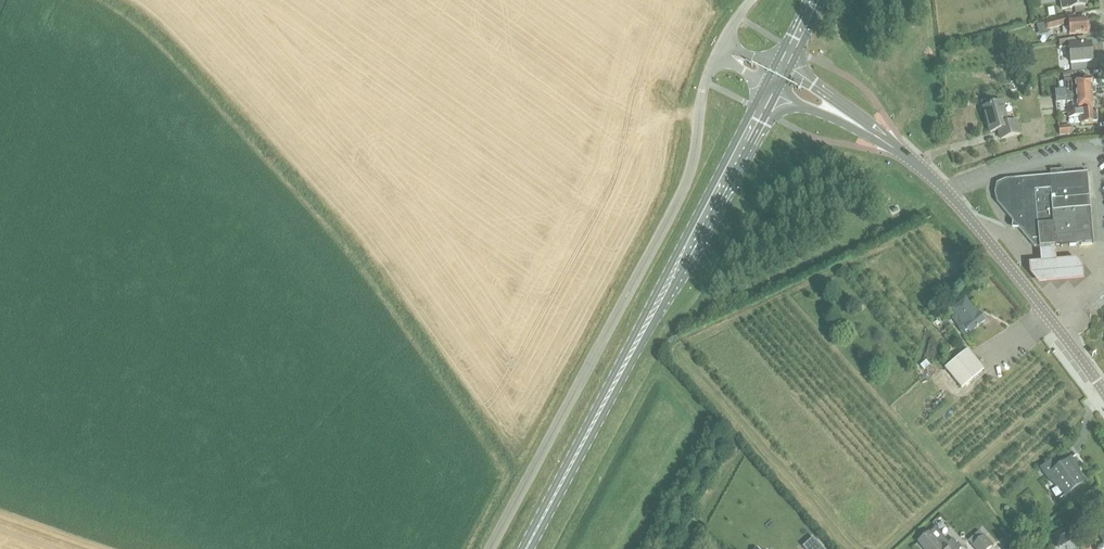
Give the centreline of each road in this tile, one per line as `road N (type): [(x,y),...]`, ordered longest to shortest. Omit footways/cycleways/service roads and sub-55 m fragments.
road 1 (unclassified): [(489,548),(692,172),(689,79),(710,38)]
road 2 (primary): [(527,548),(720,185)]
road 3 (secondary): [(1103,392),(947,192),(909,160)]

